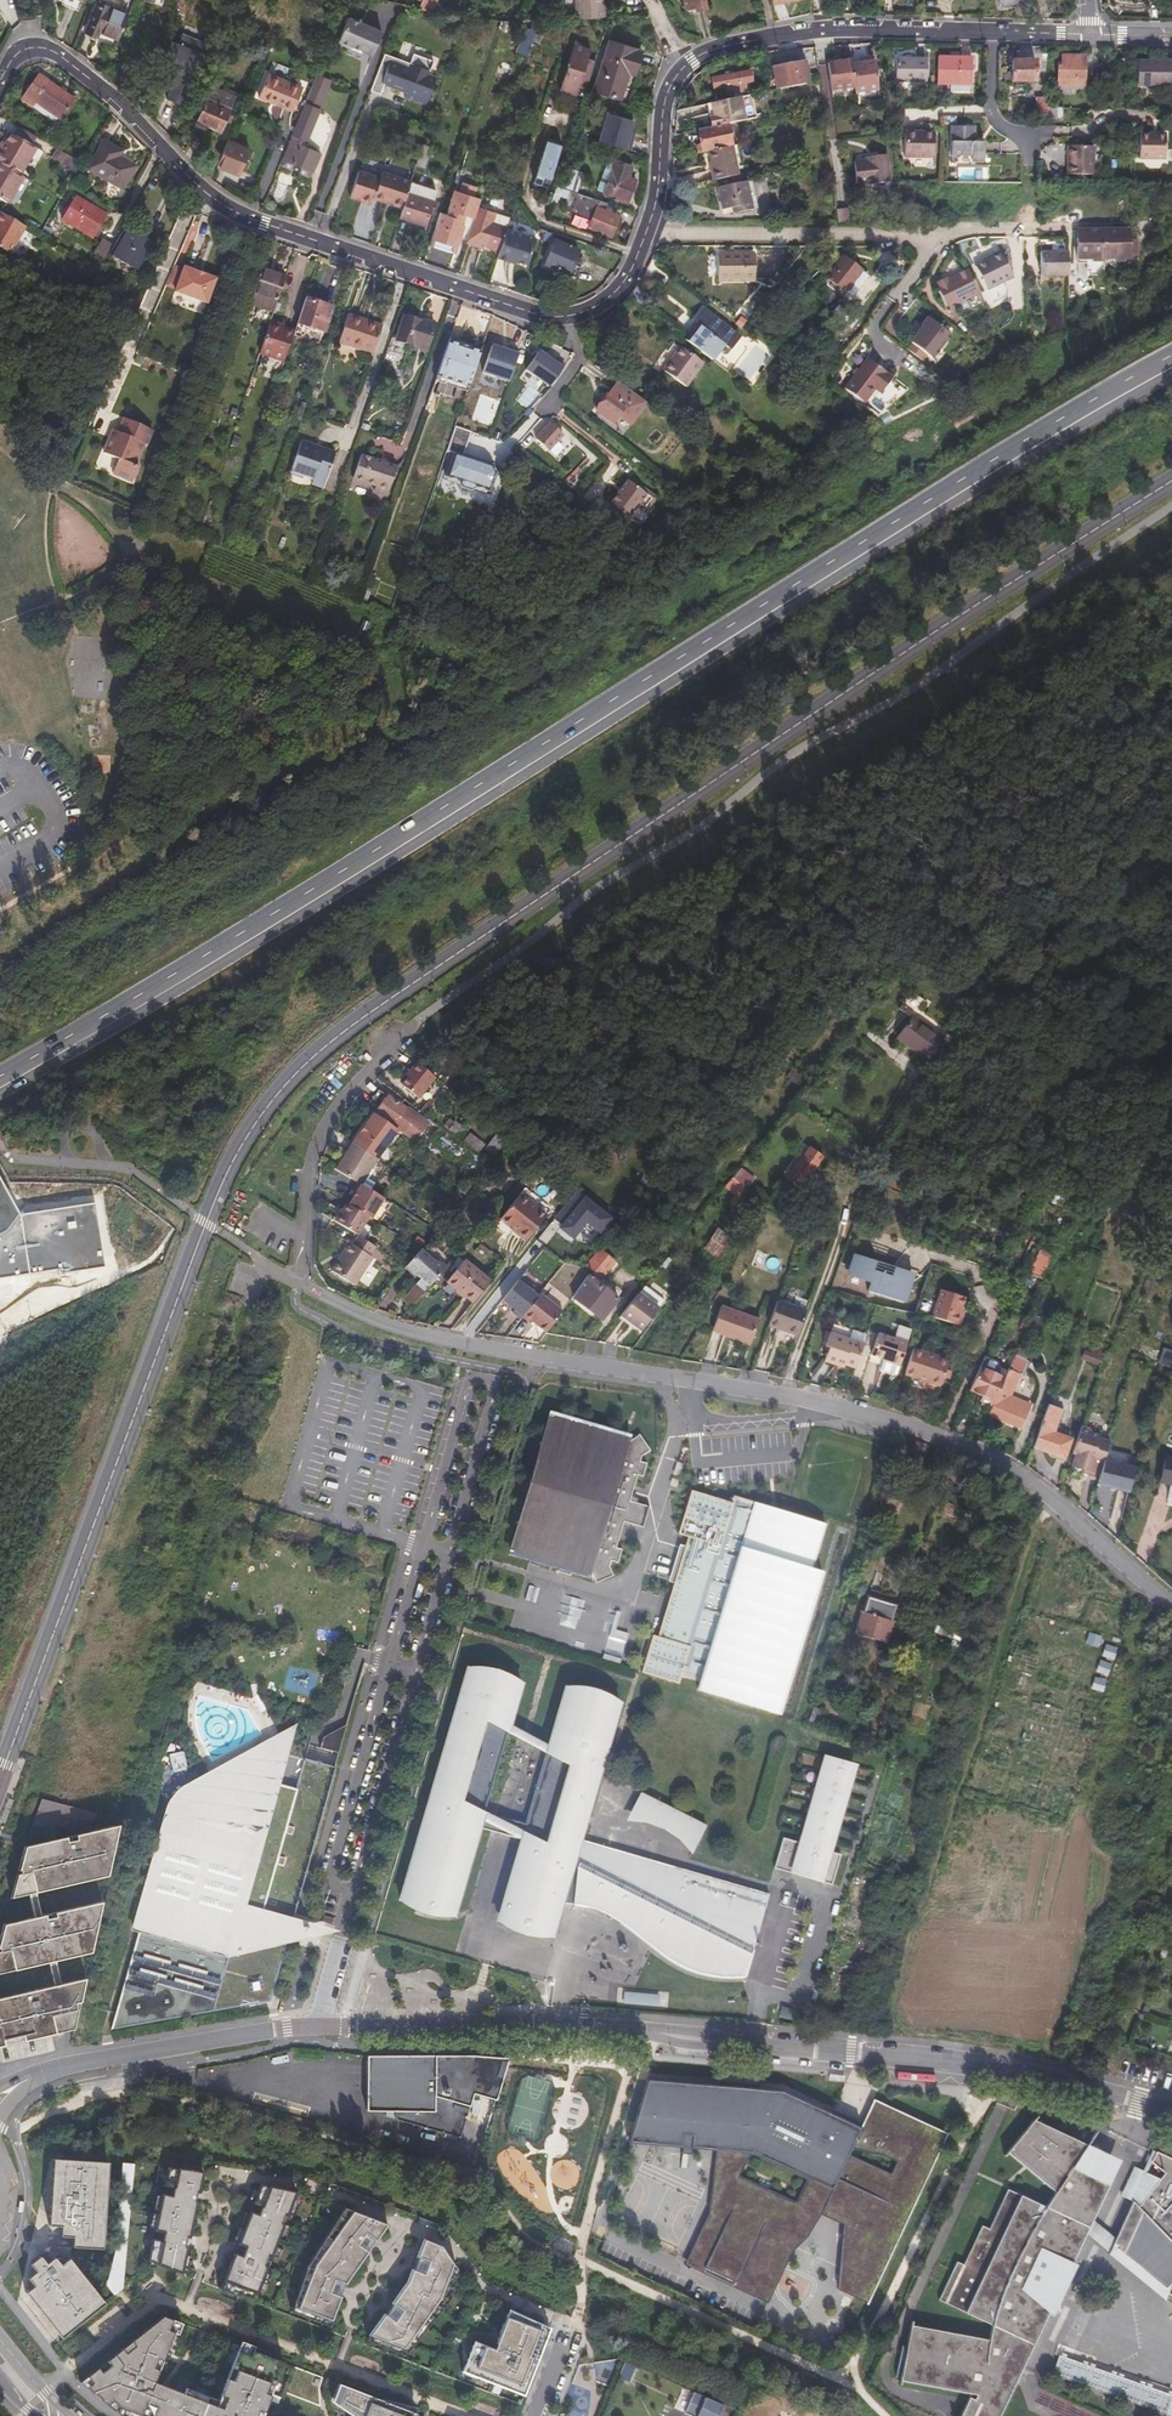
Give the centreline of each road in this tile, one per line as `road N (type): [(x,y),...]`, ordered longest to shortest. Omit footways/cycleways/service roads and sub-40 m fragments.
road 1 (motorway): [(0,1080),(370,857),(976,466),(1171,354)]
road 2 (residential): [(1089,34),(786,34),(692,60),(667,92),(655,205),(632,269),(599,305),(553,316),(247,217),(179,167),(108,89),(41,47),(11,60),(0,82)]
road 3 (residential): [(39,2073),(288,2027),(557,2021),(993,2067),(1171,2108)]
road 4 (residential): [(295,1282),(407,1332),(810,1402),(944,1442),(1018,1473),(1070,1510),(1171,1608)]
road 5 (track): [(783,1397),(857,1163),(914,1080)]
road 6 (residential): [(422,1019),(354,1083),(312,1147),(295,1282)]
road 7 (track): [(181,1537),(227,1397),(241,1311)]

